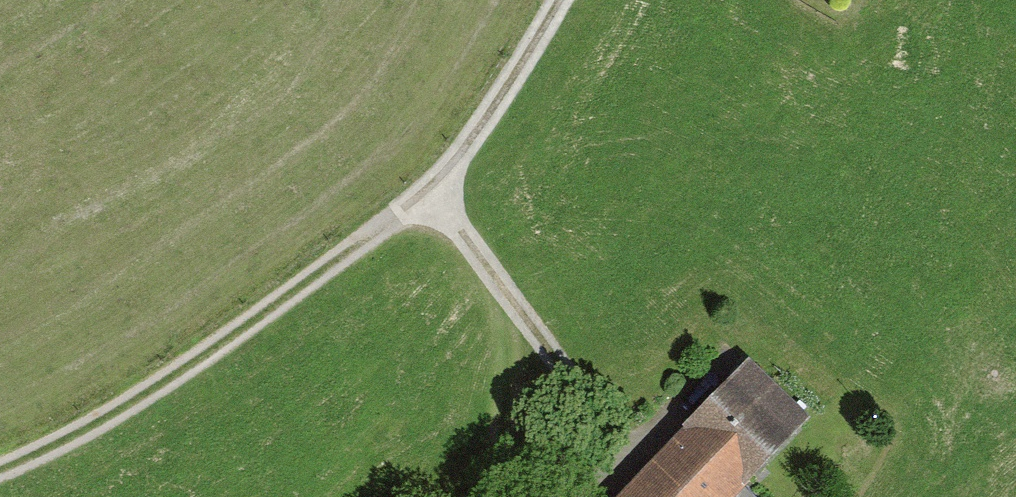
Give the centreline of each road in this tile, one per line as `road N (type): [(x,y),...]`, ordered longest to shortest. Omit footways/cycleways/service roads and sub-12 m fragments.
road 1 (track): [(433,190),(121,409),(0,467)]
road 2 (residential): [(579,382),(433,190),(557,0)]
road 3 (track): [(497,496),(579,382)]

